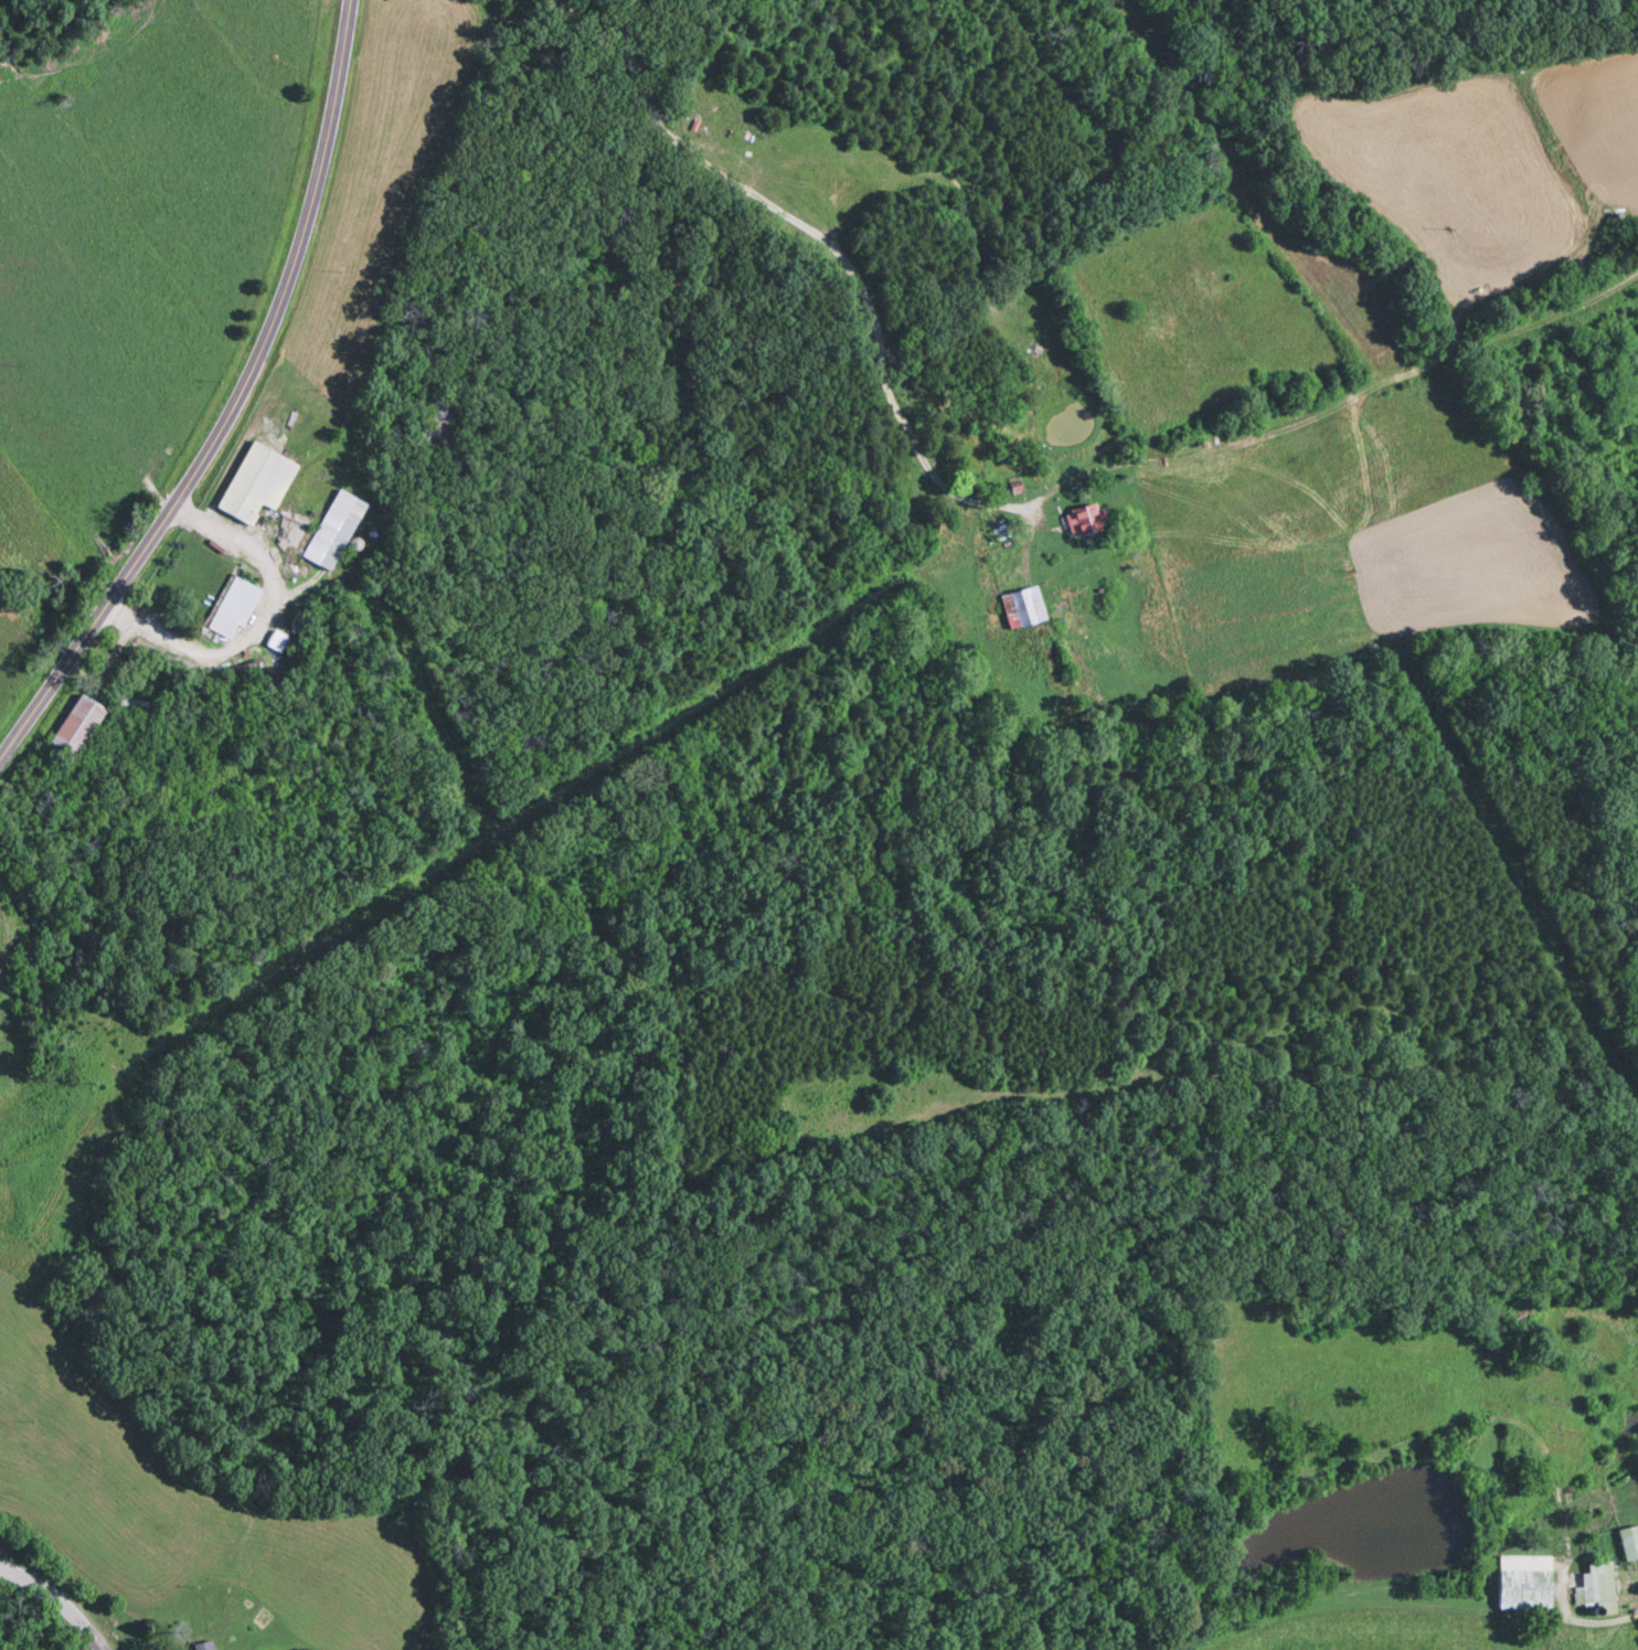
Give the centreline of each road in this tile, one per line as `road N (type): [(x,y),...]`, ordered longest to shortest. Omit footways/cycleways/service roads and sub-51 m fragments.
road 1 (tertiary): [(0,750),(196,468),(249,373),(297,255),(349,0)]
road 2 (residential): [(113,1649),(105,1626),(26,1553),(0,1542)]

